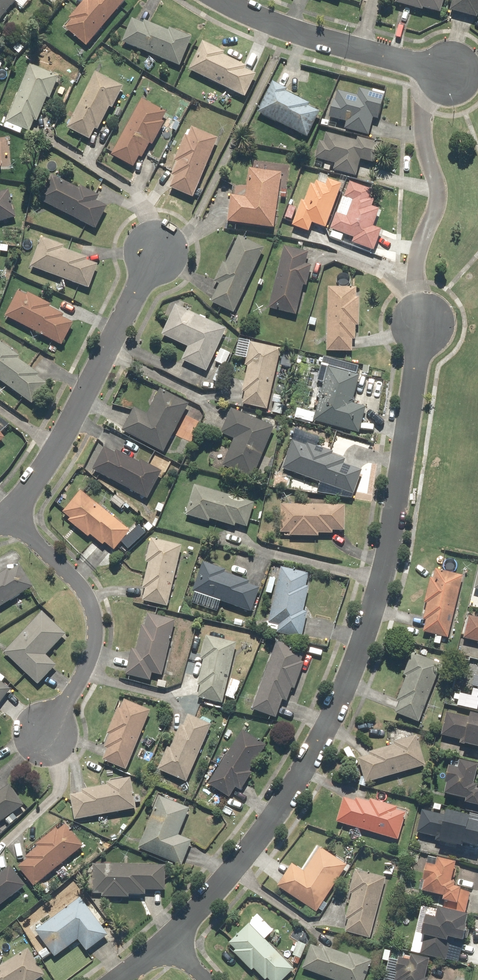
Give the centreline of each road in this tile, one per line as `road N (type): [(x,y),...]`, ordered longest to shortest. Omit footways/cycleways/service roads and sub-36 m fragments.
road 1 (residential): [(423,322),(389,546),(346,682),(276,812),(169,941)]
road 2 (residential): [(159,248),(13,514)]
road 3 (residential): [(47,735),(97,637),(74,581),(13,514)]
road 4 (residential): [(430,69),(426,112),(438,190),(423,266),(423,322)]
road 5 (residential): [(214,0),(430,69)]

